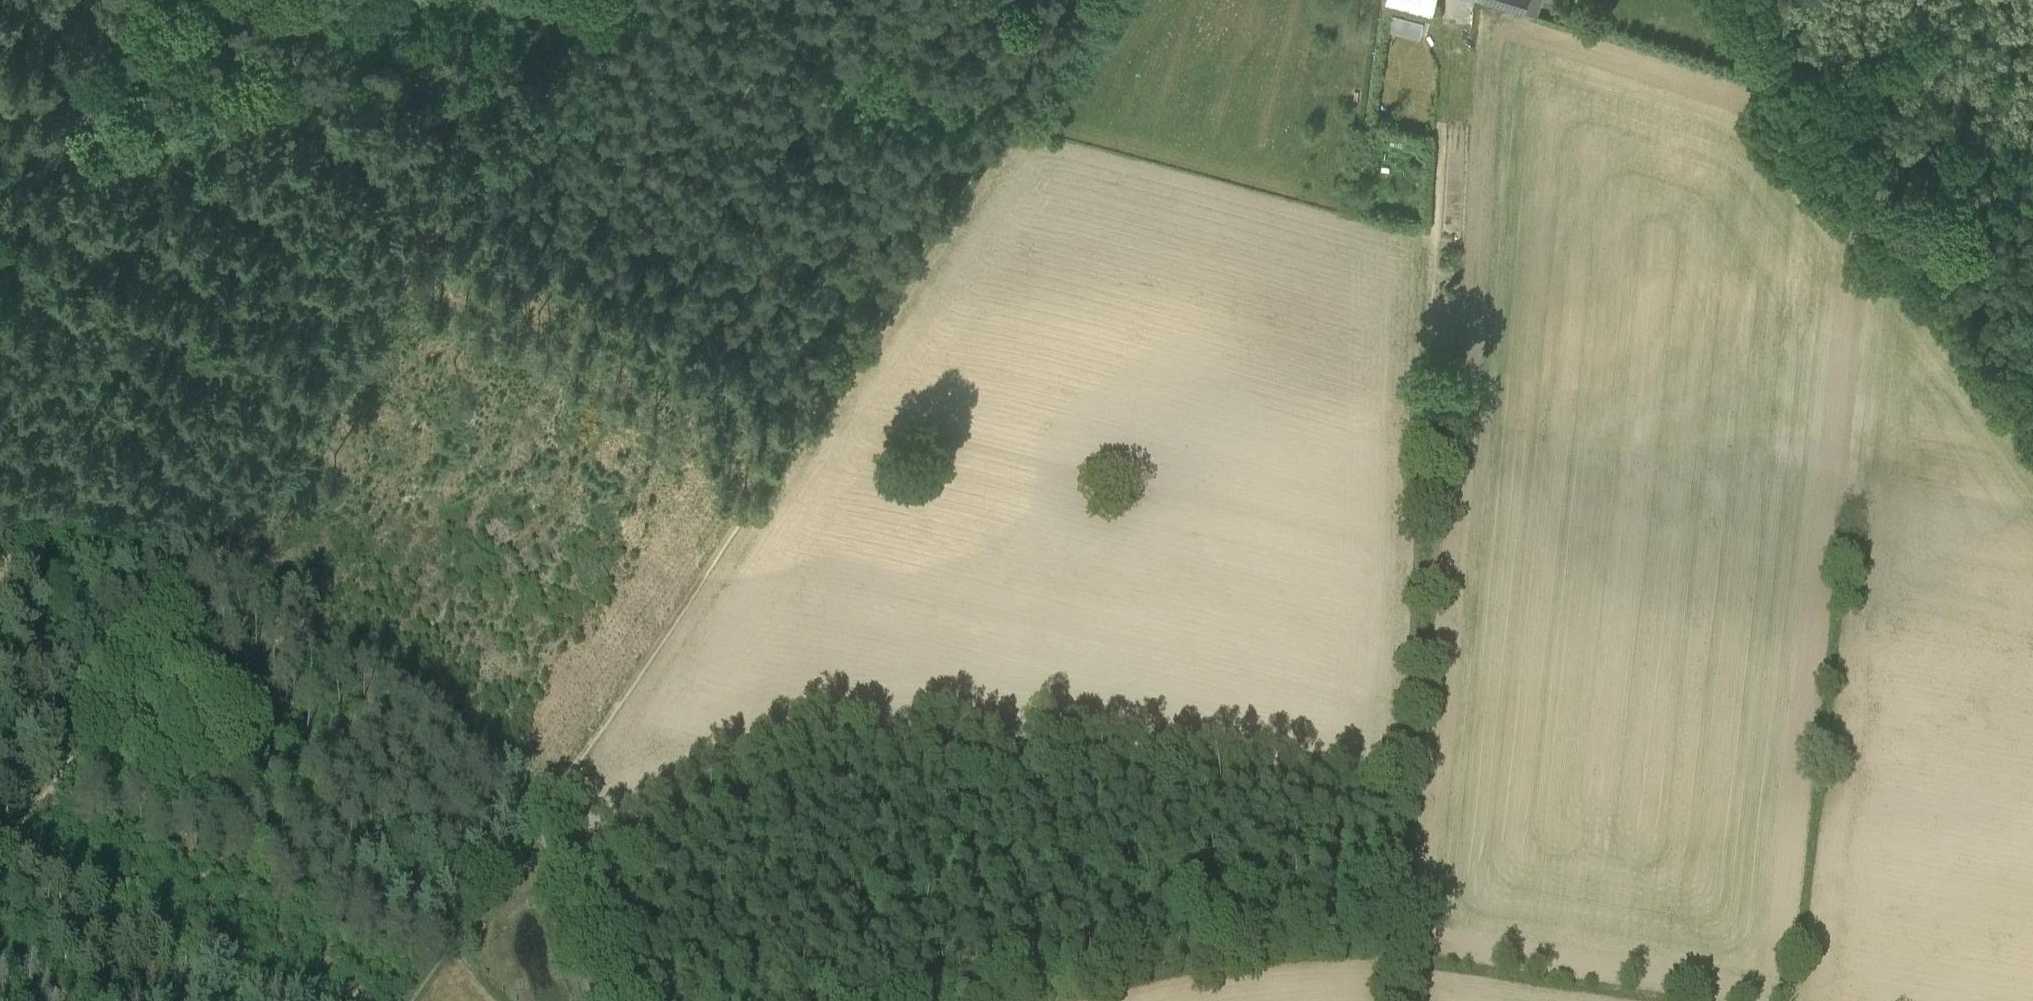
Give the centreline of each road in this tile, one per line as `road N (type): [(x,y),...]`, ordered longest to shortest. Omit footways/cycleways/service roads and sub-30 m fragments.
road 1 (unclassified): [(1734,0),(2032,422)]
road 2 (track): [(536,820),(586,1000)]

